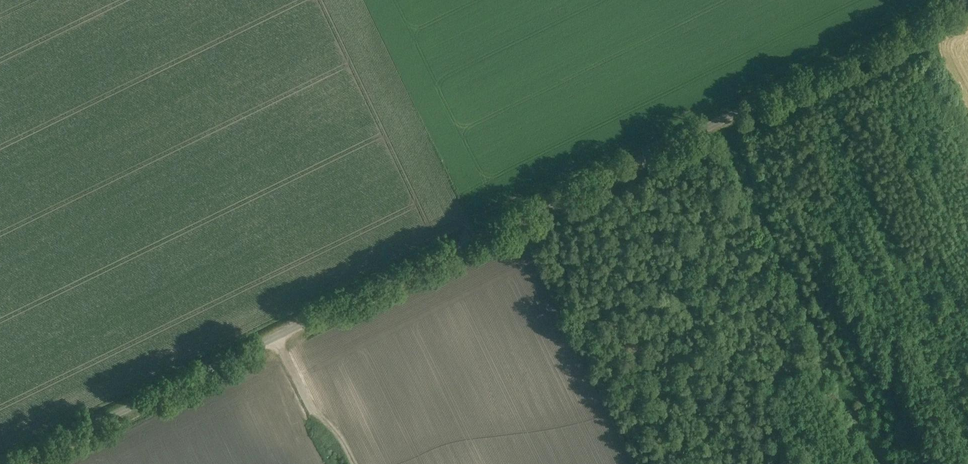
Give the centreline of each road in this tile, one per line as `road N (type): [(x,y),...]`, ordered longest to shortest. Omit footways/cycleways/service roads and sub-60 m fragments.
road 1 (unclassified): [(13,463),(967,1)]
road 2 (track): [(724,119),(760,192),(835,226),(882,306),(967,377)]
road 3 (track): [(278,336),(307,401),(350,463)]

